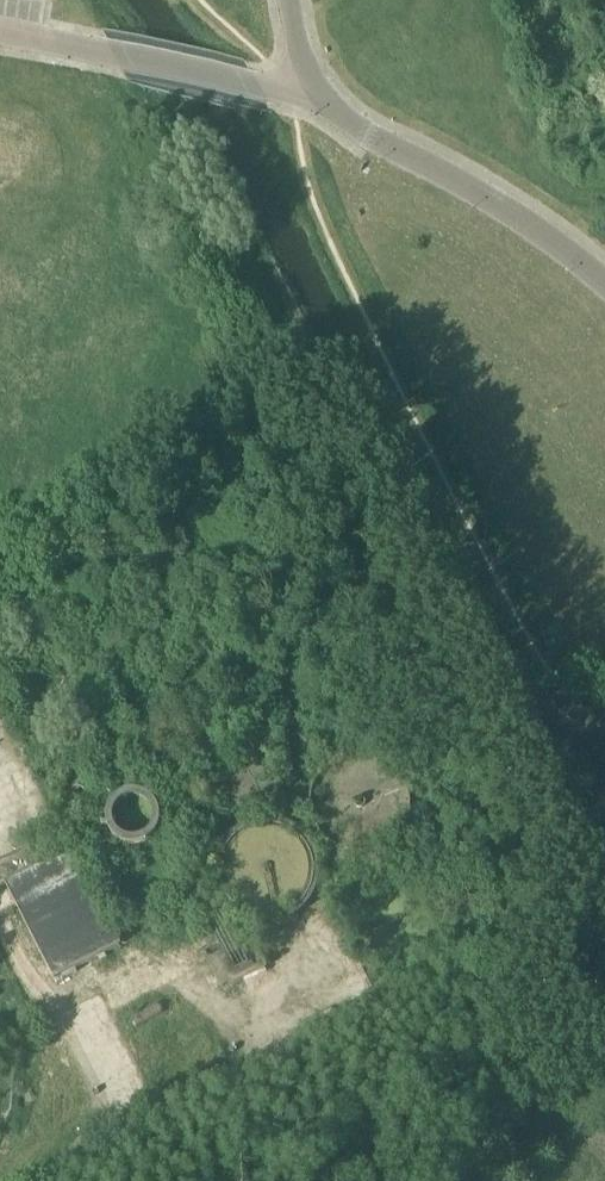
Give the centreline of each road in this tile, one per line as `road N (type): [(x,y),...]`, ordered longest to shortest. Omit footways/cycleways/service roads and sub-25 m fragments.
road 1 (residential): [(604,279),(487,197),(375,138),(318,97)]
road 2 (residential): [(318,97),(0,39)]

